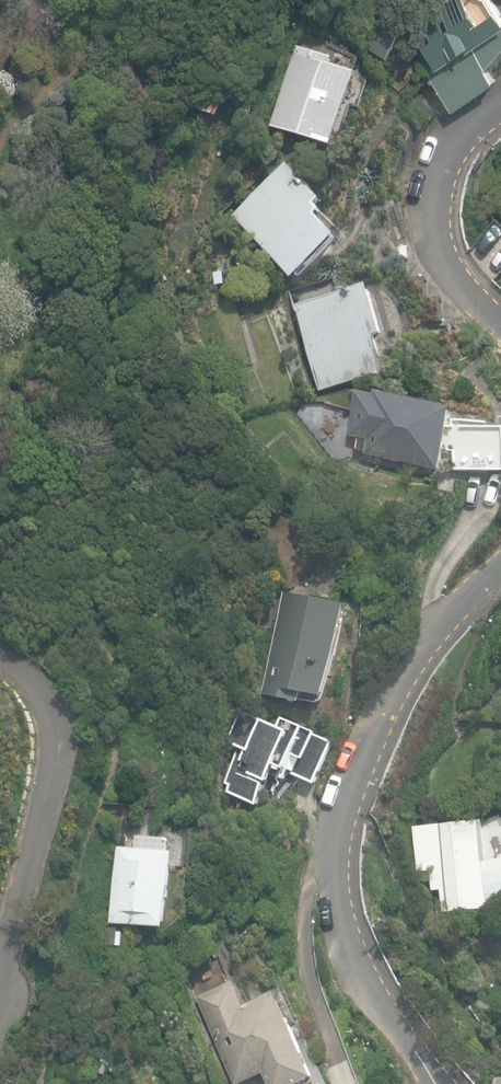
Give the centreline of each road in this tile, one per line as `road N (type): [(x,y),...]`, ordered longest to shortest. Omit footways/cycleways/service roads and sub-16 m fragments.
road 1 (residential): [(436,1083),(339,931),(335,857),(383,720),(418,657),(500,567)]
road 2 (residential): [(500,317),(463,282),(436,215),(450,156),(470,129),(500,111)]

